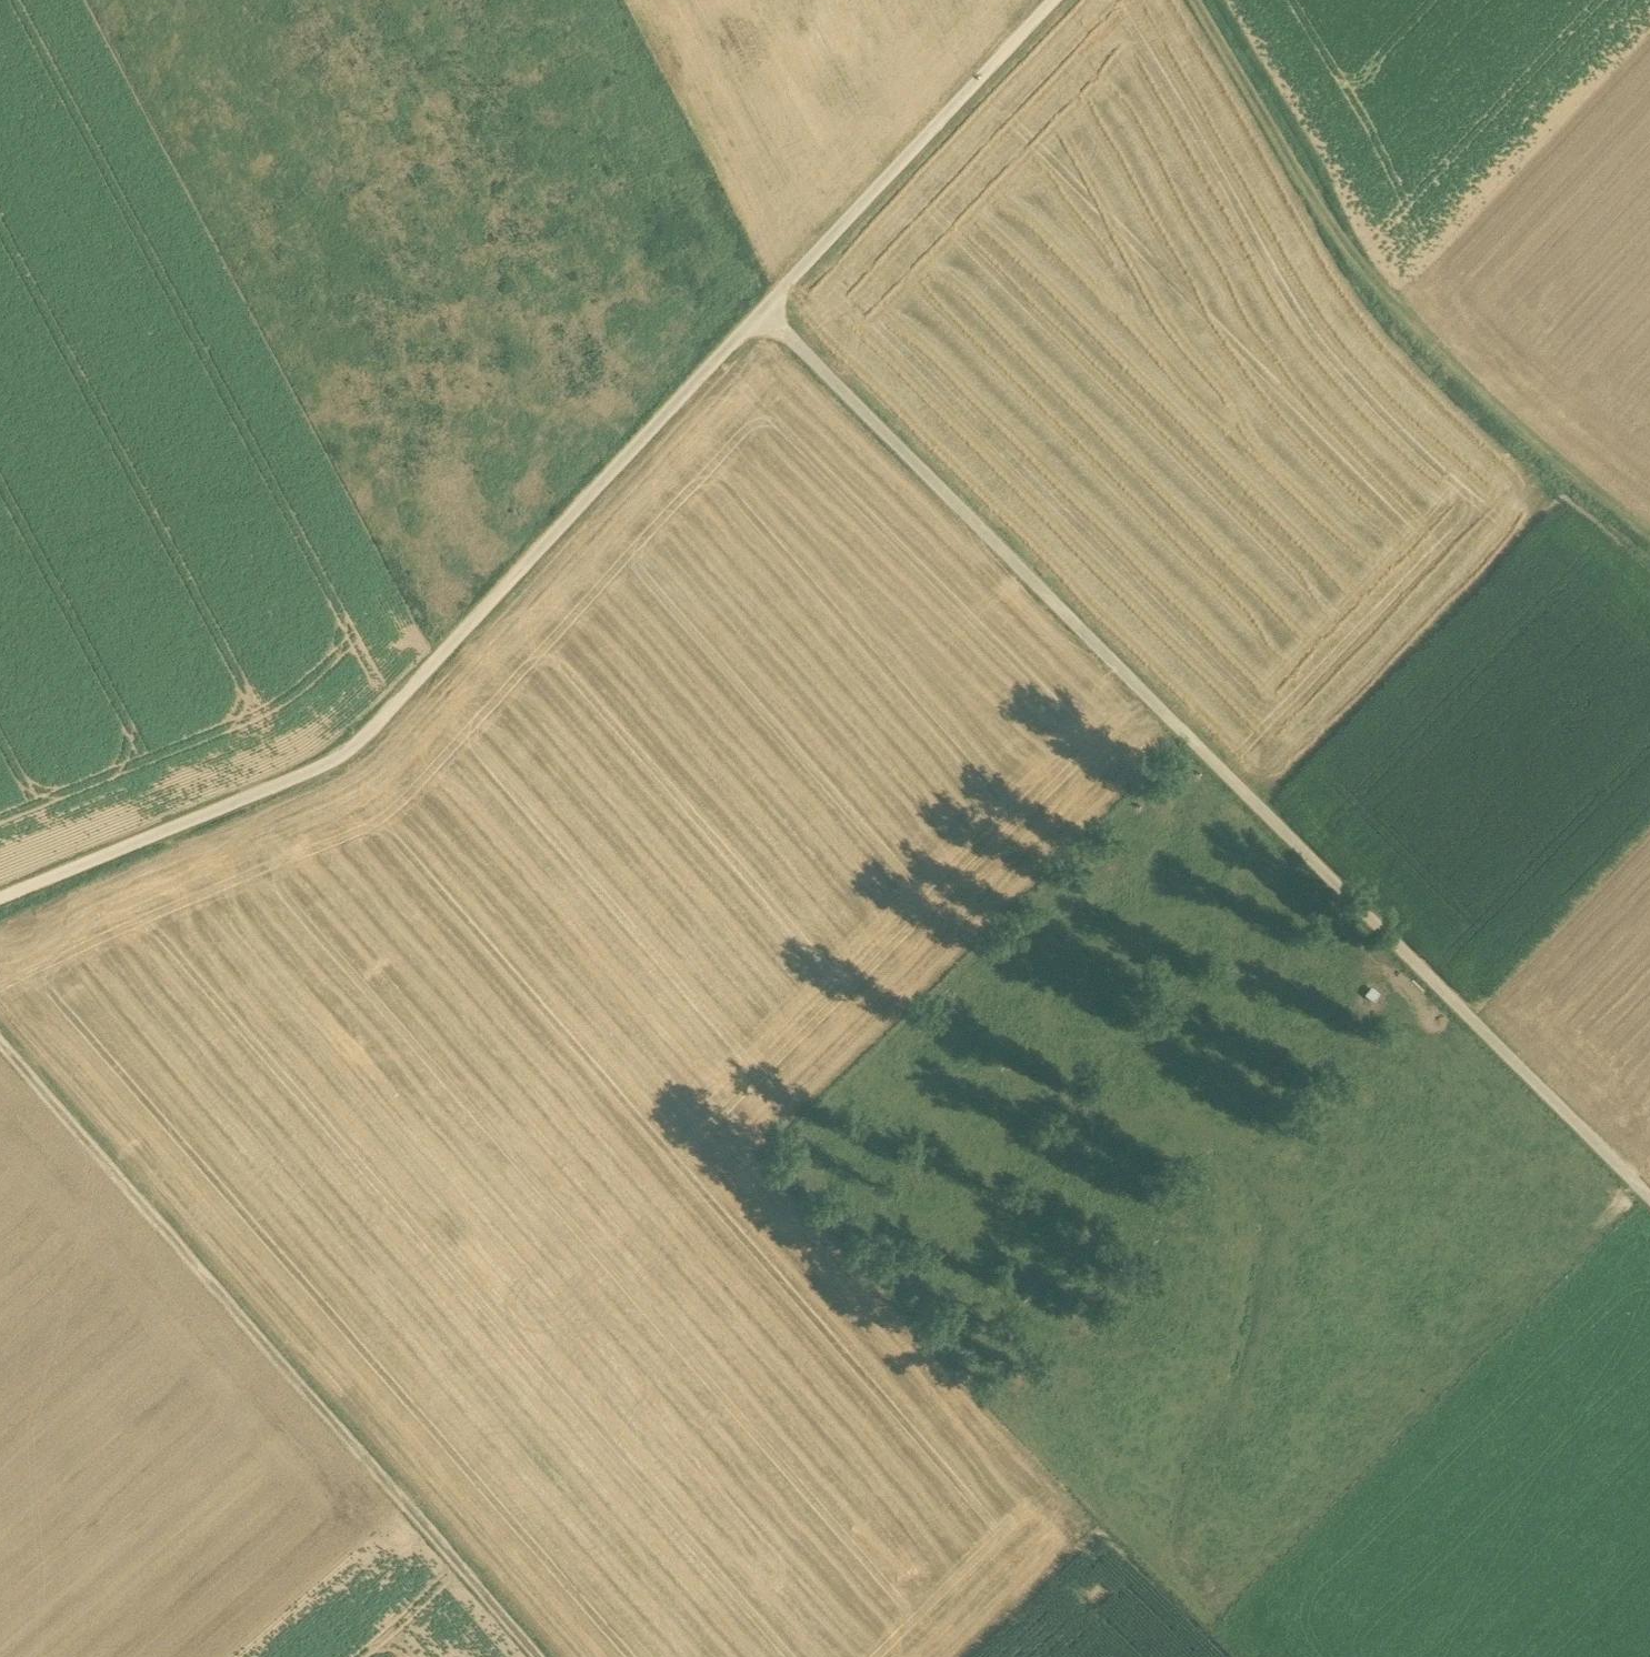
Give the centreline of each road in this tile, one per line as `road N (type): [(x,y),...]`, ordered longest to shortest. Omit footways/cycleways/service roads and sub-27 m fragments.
road 1 (track): [(1087,0),(364,773),(0,925)]
road 2 (track): [(779,332),(1649,1206)]
road 3 (track): [(0,1050),(528,1656)]
road 4 (track): [(1649,549),(1507,439),(1379,298),(1192,0)]

